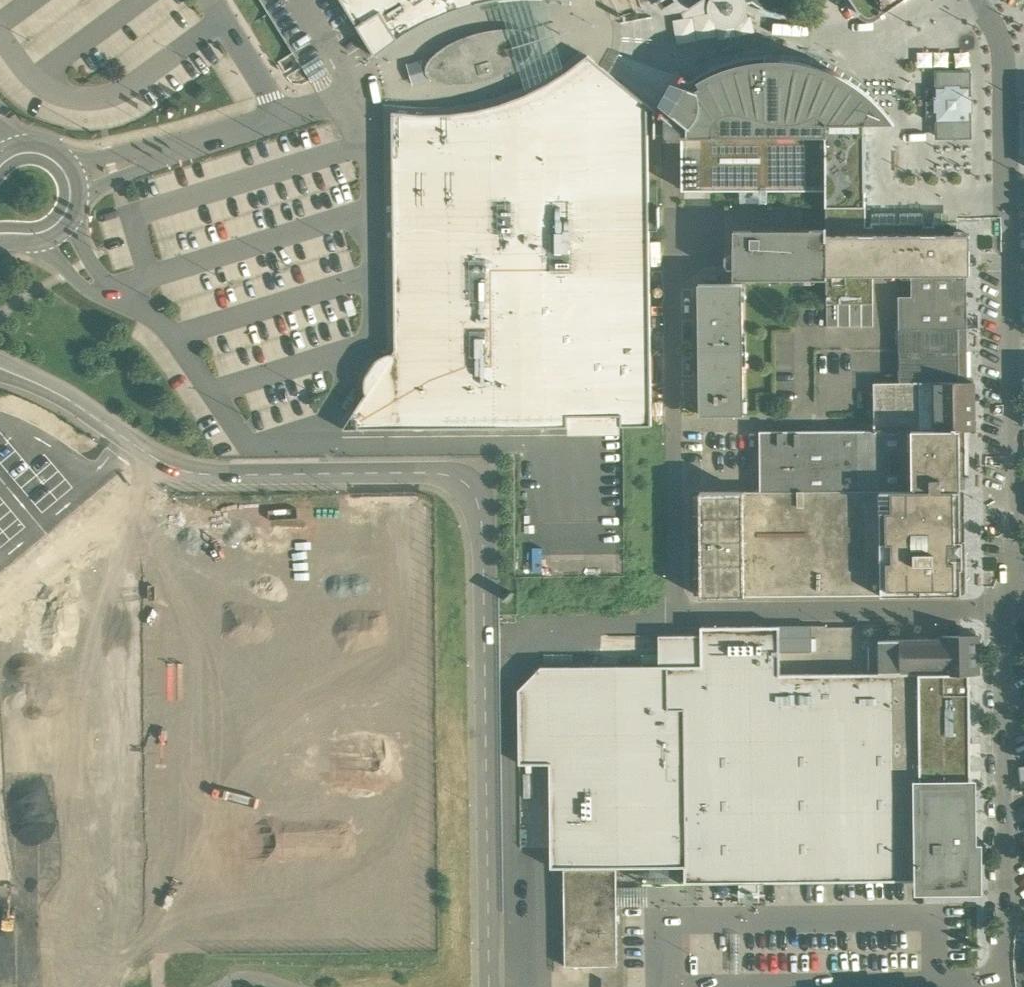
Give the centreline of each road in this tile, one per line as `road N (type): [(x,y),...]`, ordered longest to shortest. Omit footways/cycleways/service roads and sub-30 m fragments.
road 1 (unclassified): [(489,986),(483,521),(475,493),(457,478),(423,473),(190,473),(77,405),(0,373)]
road 2 (unclassified): [(1007,610),(677,620),(671,218)]
road 3 (unclassified): [(1007,610),(1013,476),(1006,88),(975,0)]
road 4 (unclassified): [(1008,986),(1007,610)]
road 5 (unclassified): [(0,240),(50,240),(73,214),(78,187),(56,155),(24,147),(0,152)]

